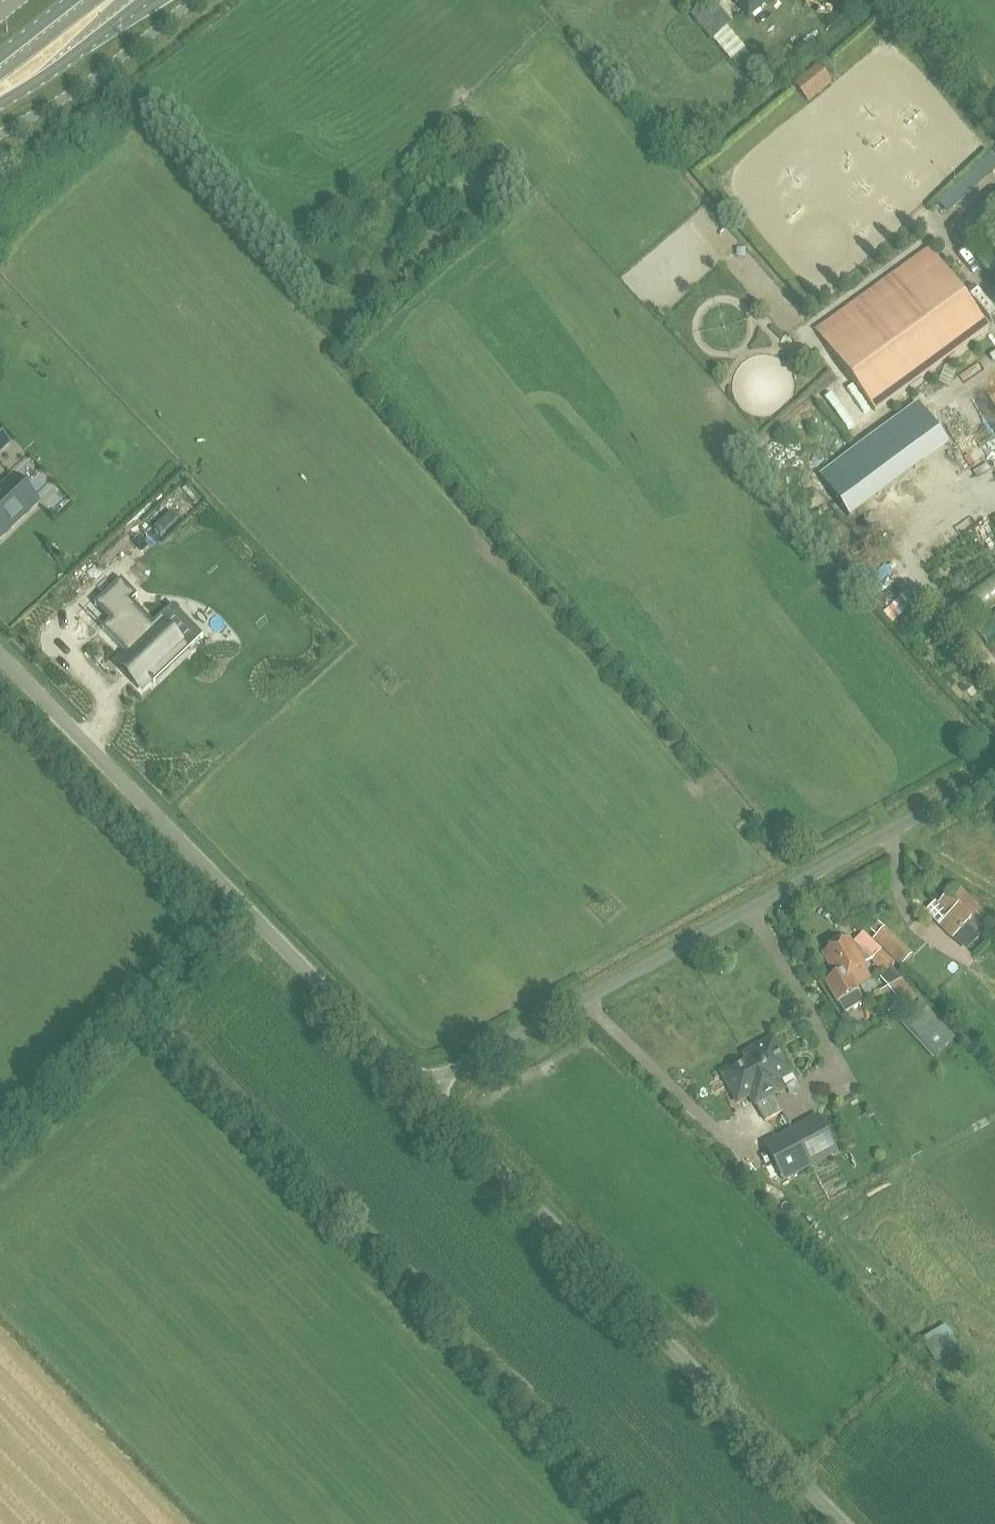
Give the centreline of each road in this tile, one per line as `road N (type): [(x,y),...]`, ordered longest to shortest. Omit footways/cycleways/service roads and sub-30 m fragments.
road 1 (unclassified): [(419,1091),(994,772)]
road 2 (unclassified): [(419,1091),(0,656)]
road 3 (unclassified): [(838,1523),(419,1091)]
road 4 (secondary): [(0,104),(141,0)]

